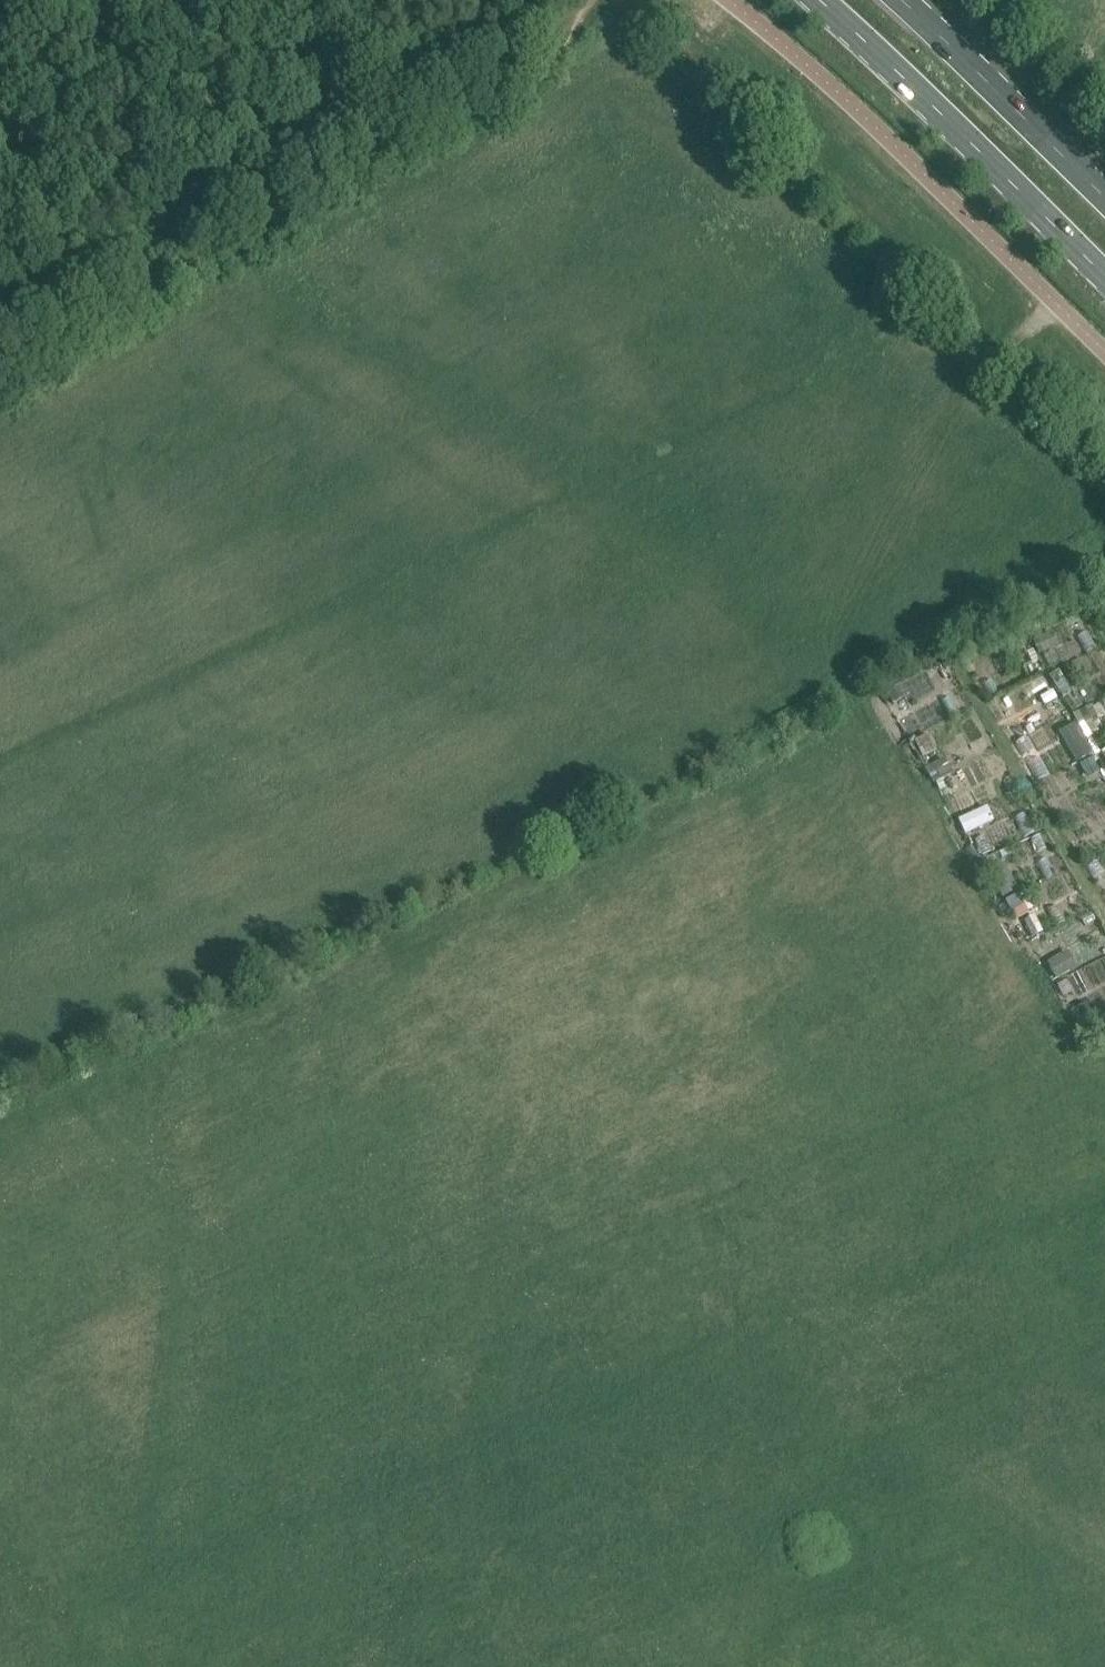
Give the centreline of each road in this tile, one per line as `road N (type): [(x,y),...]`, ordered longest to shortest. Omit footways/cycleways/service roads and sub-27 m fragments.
road 1 (track): [(0,379),(532,59),(579,0)]
road 2 (unclassified): [(1104,352),(887,137),(727,0)]
road 3 (primary): [(818,0),(1104,275)]
road 4 (primary): [(1104,196),(901,0)]

